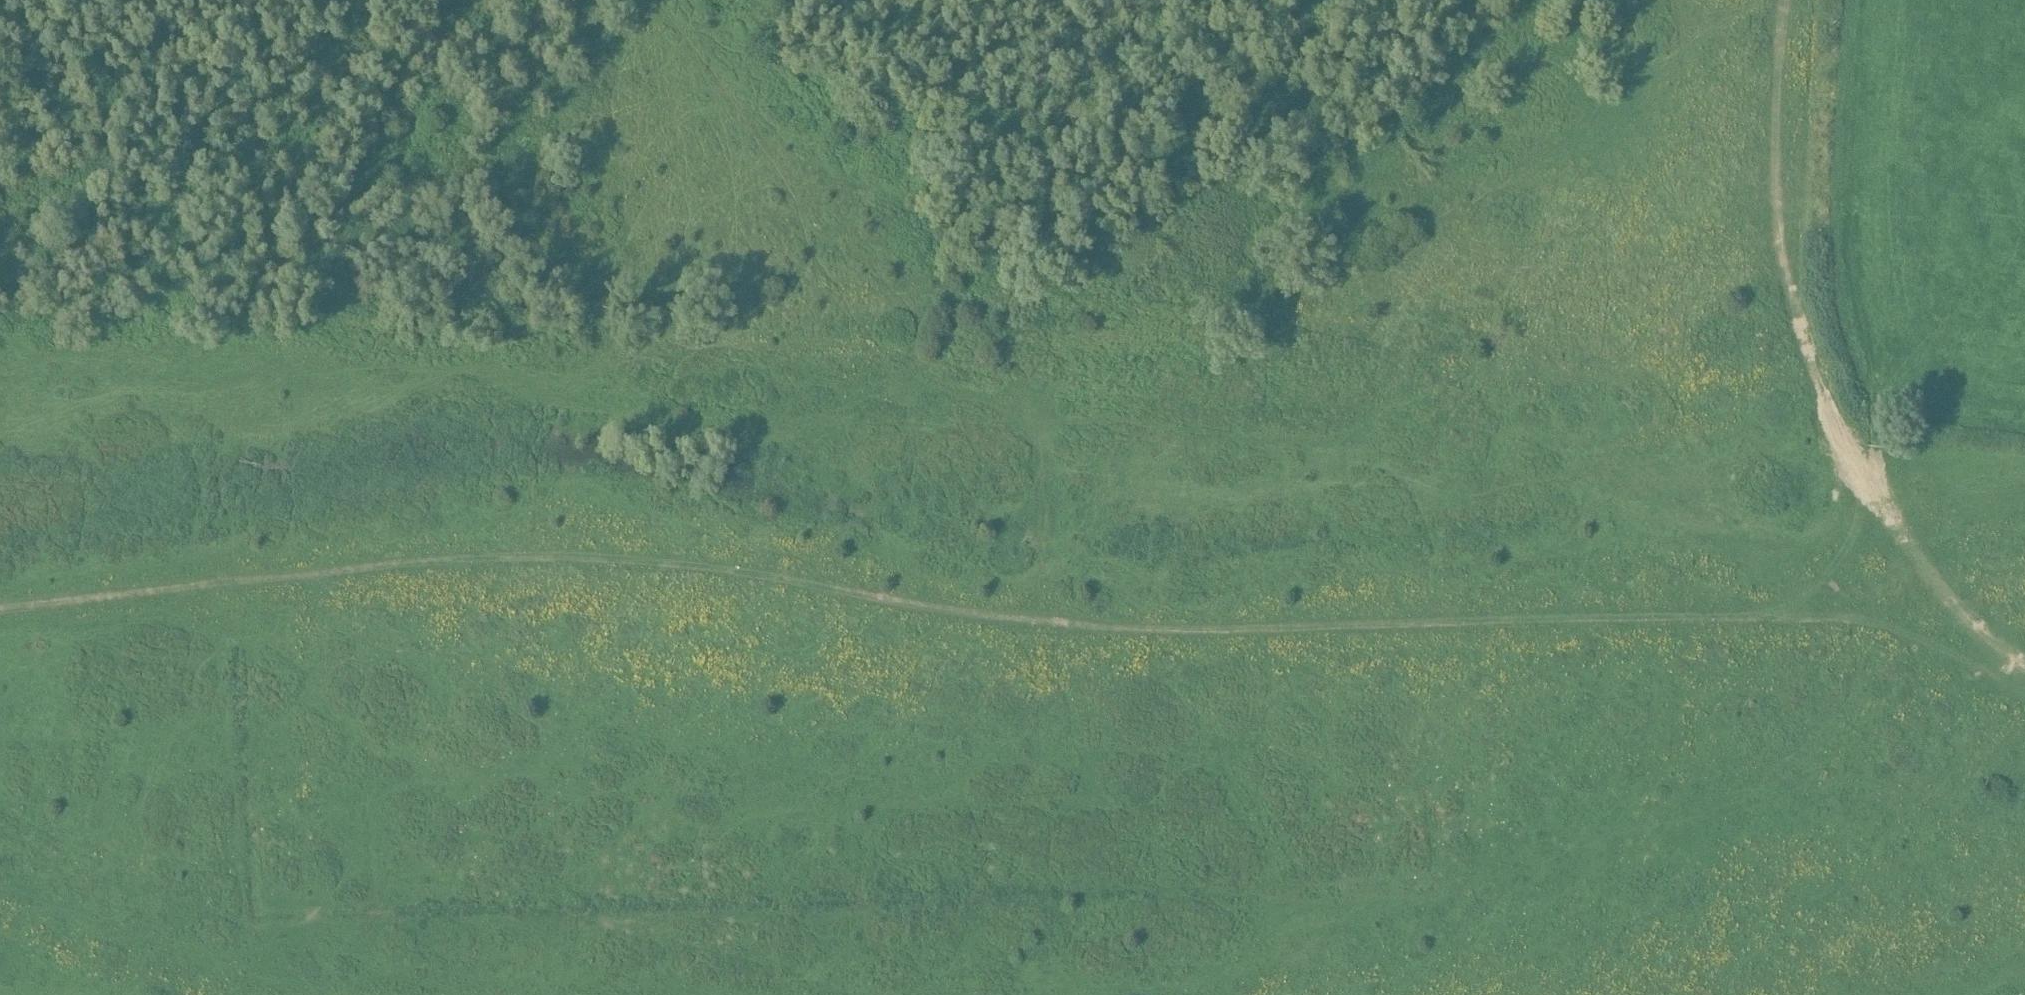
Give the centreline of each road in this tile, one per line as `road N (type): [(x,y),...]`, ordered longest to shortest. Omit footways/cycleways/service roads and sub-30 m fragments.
road 1 (track): [(2024,670),(1896,541),(1882,493)]

